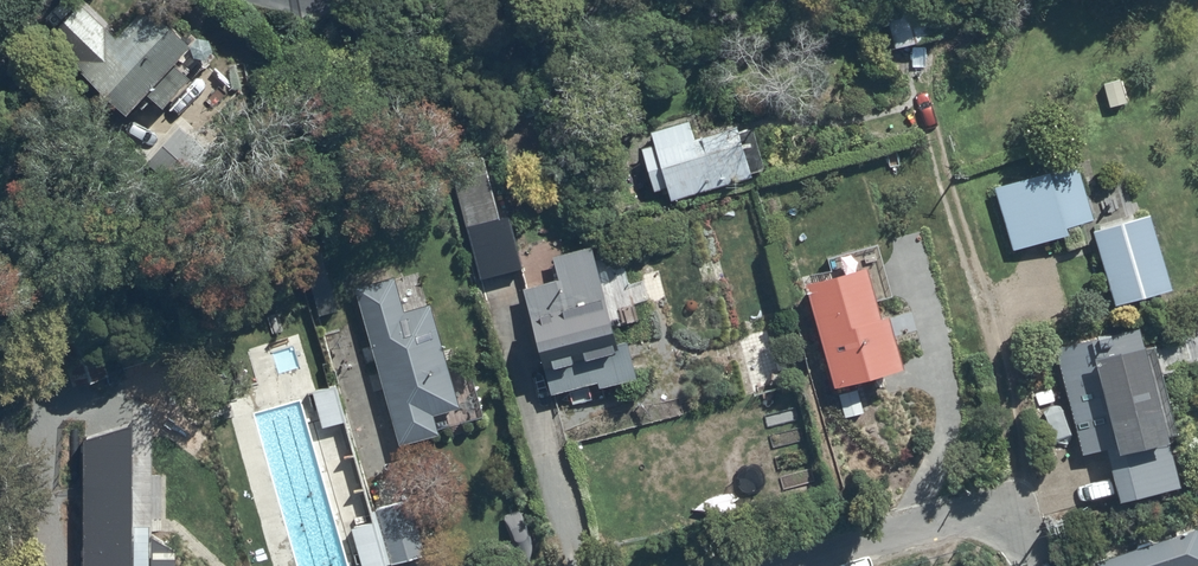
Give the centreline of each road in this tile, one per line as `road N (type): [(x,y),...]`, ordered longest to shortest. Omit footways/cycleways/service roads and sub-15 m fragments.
road 1 (residential): [(787,565),(990,510),(1016,521),(1035,565)]

